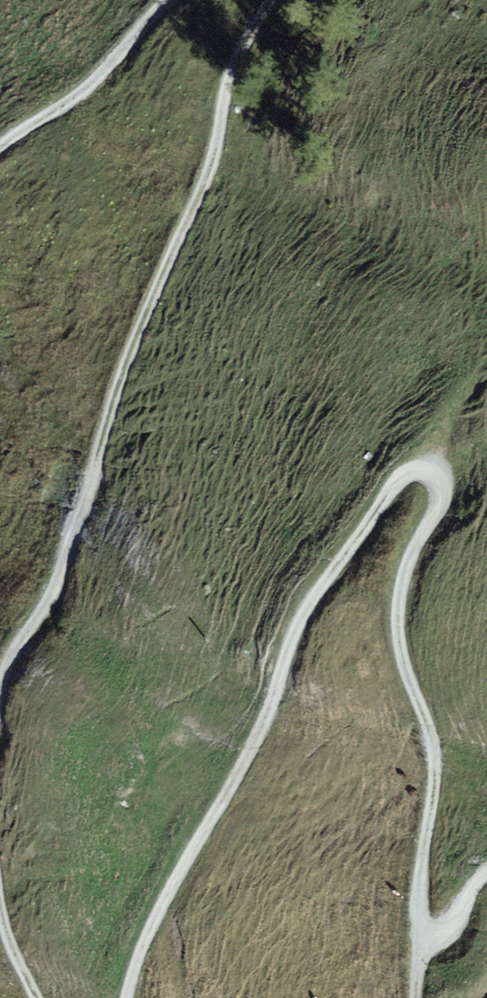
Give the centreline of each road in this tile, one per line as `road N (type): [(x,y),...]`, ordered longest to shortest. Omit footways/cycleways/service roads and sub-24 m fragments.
road 1 (track): [(126,997),(137,955),(260,733),(304,616),(405,475),(434,482),(439,499),(398,603),(398,644),(436,755),(419,960),(486,874)]
road 2 (track): [(270,0),(232,68),(212,172),(118,384),(48,606),(16,647),(0,693)]
road 3 (track): [(0,149),(74,98),(168,0)]

